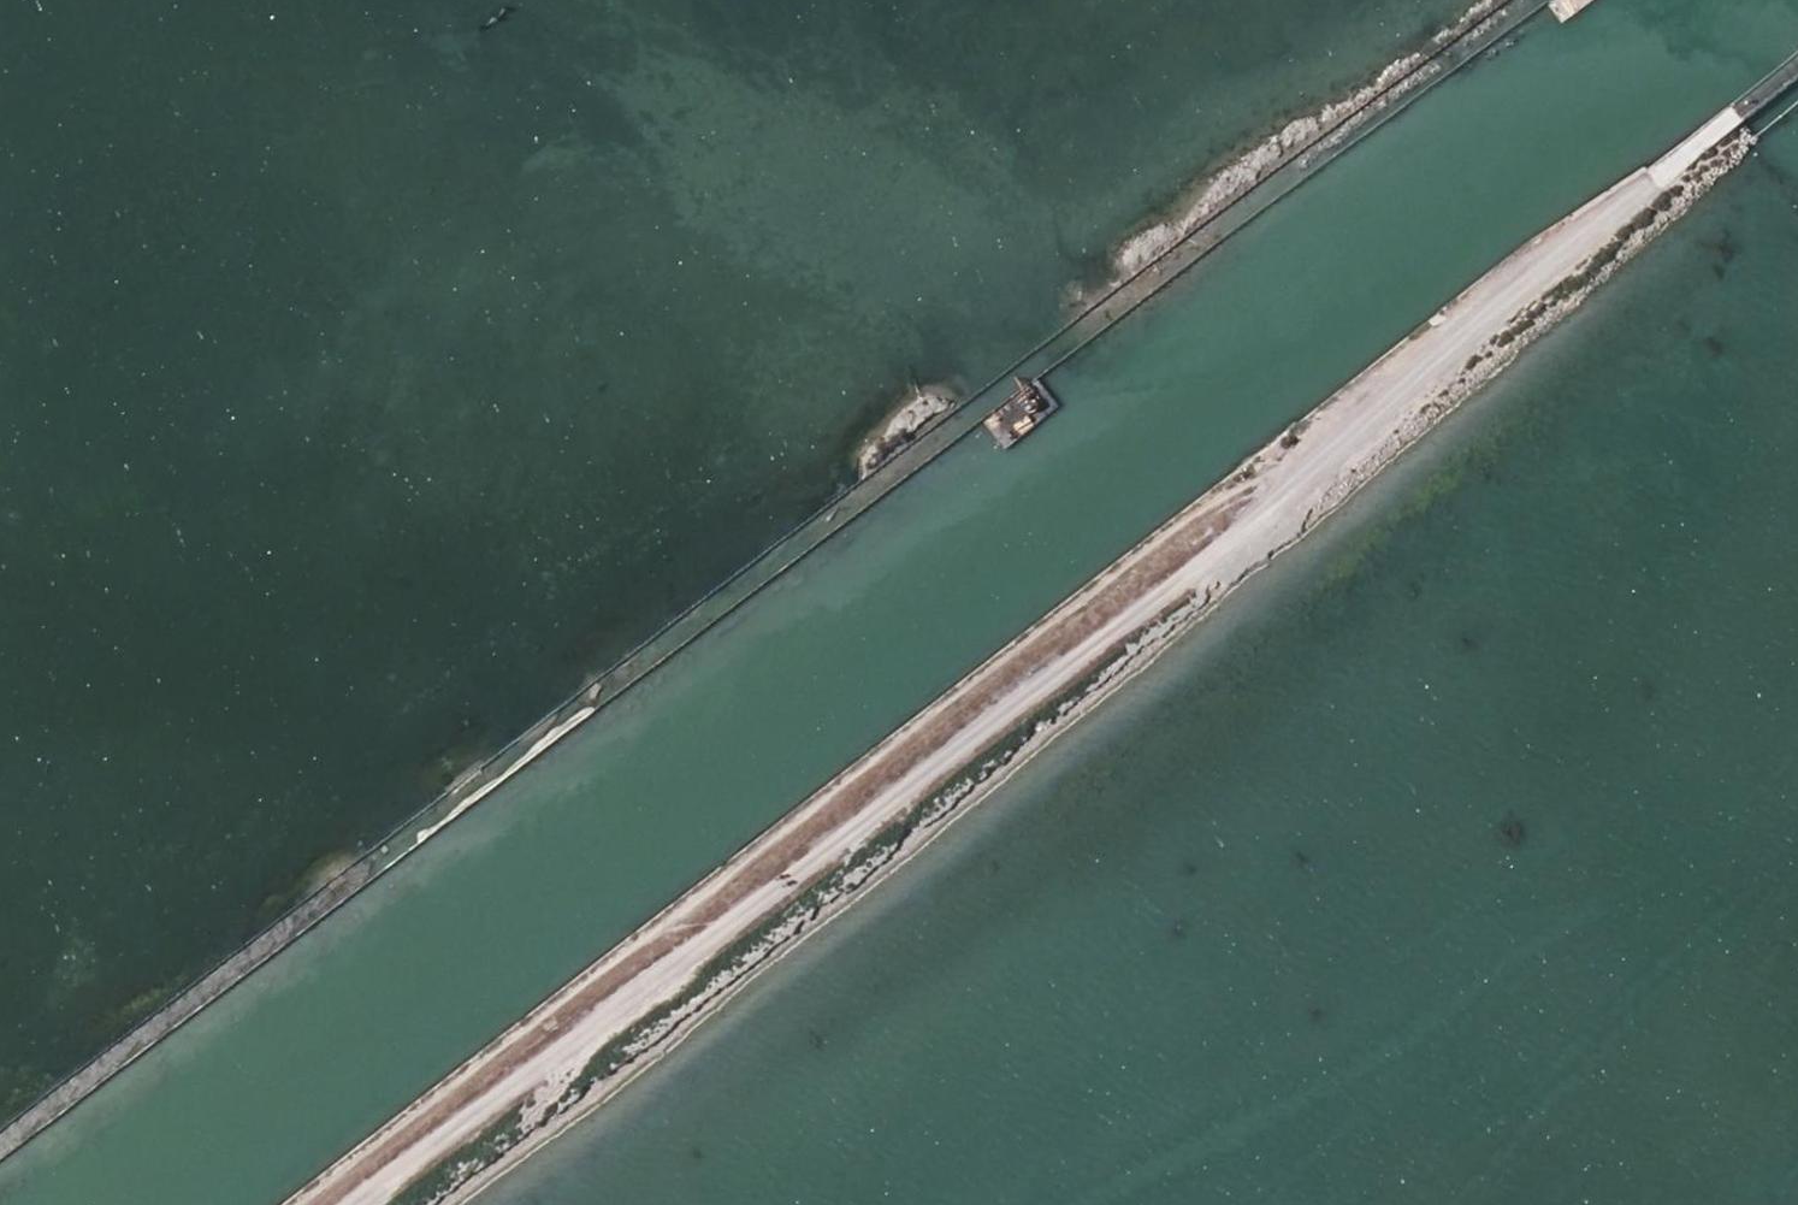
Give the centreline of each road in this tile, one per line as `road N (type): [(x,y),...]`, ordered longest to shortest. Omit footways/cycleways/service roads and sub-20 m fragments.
road 1 (track): [(1797,68),(1245,535),(359,1204)]

